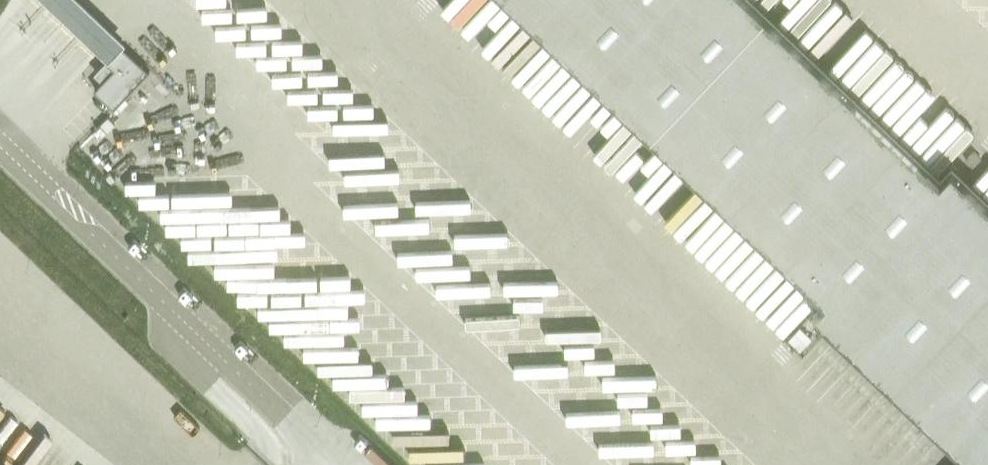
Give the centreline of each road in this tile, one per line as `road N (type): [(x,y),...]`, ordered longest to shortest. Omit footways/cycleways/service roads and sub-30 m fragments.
road 1 (unclassified): [(0,134),(290,407),(341,464)]

